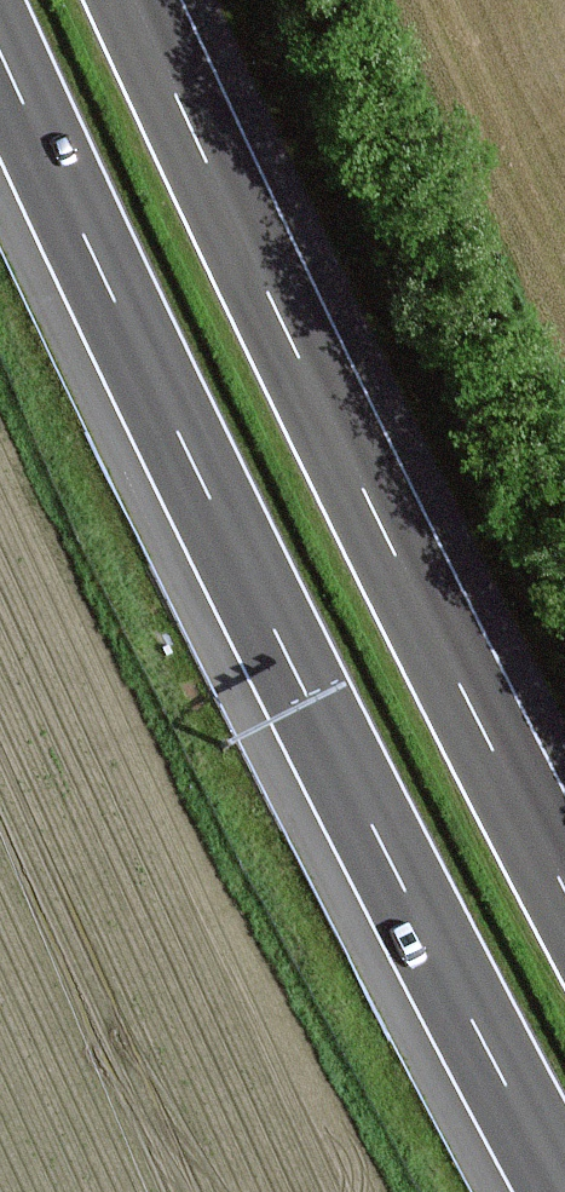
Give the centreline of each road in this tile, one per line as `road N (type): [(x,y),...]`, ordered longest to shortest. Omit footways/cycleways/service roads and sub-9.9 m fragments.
road 1 (motorway): [(0,57),(314,708),(564,1191)]
road 2 (motorway): [(564,887),(133,0)]

